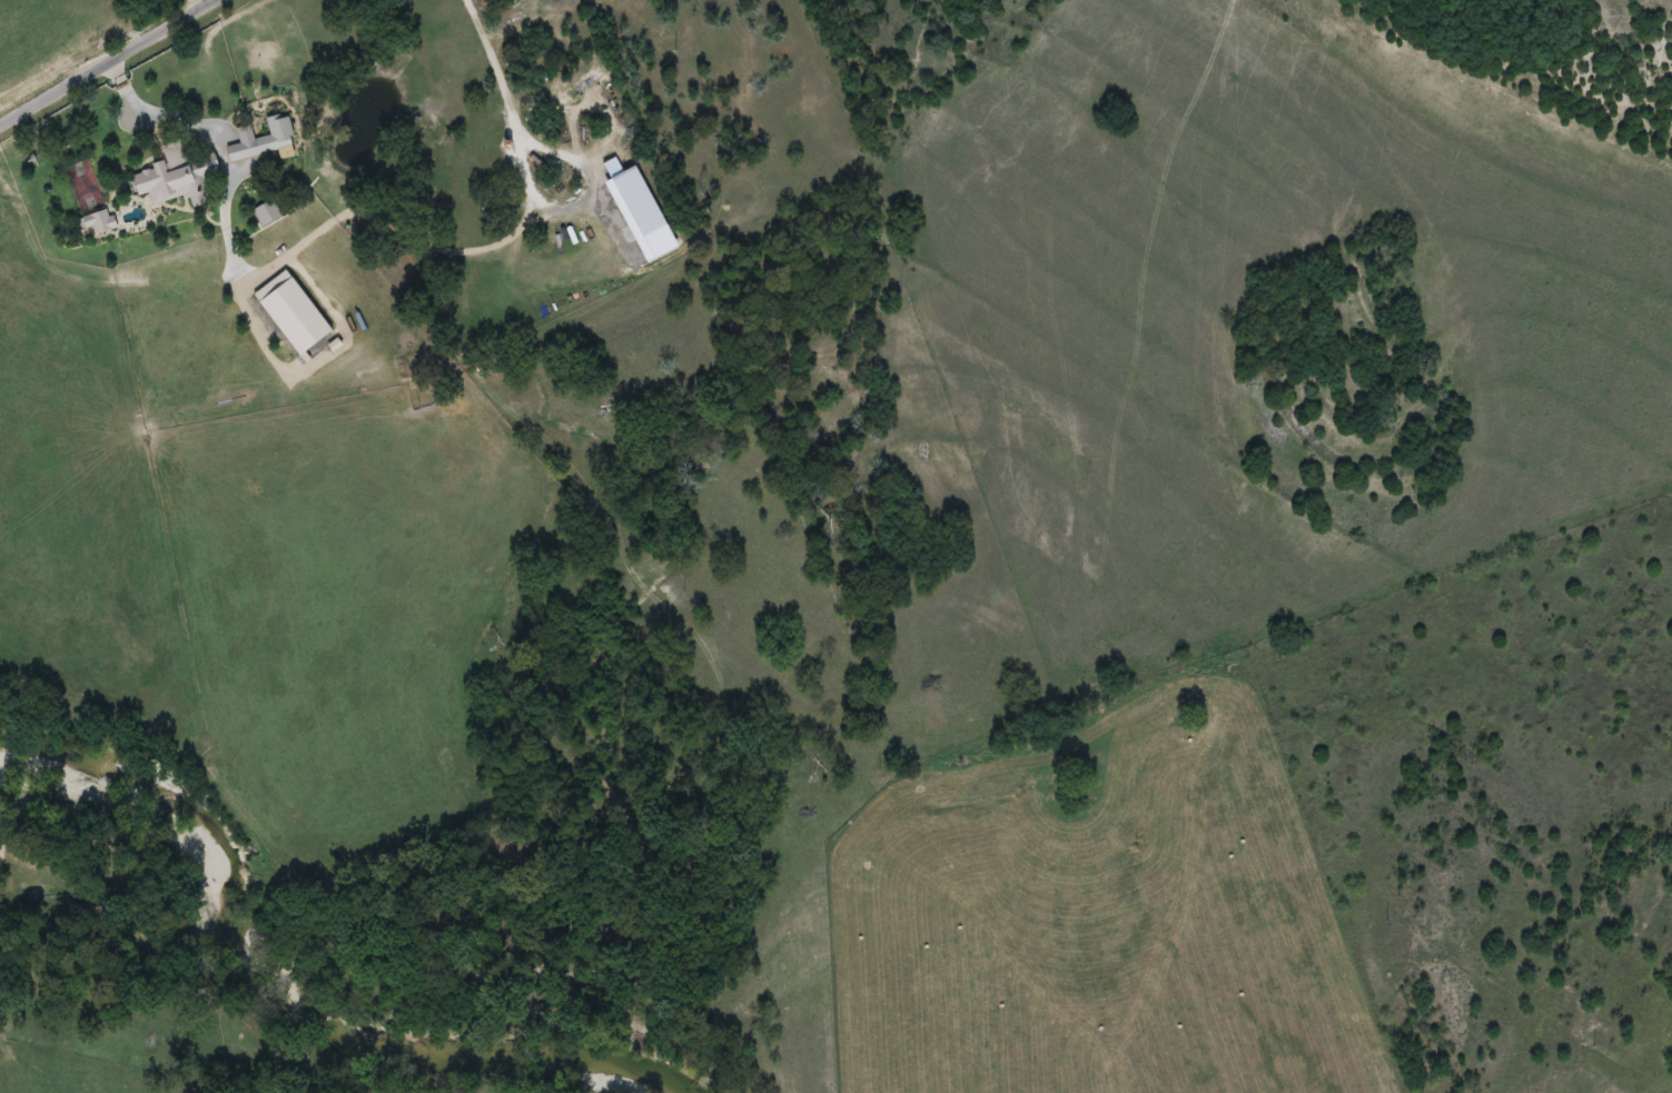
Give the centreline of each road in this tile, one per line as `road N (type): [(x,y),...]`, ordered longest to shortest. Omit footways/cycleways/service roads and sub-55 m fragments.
road 1 (residential): [(0,121),(218,0)]

